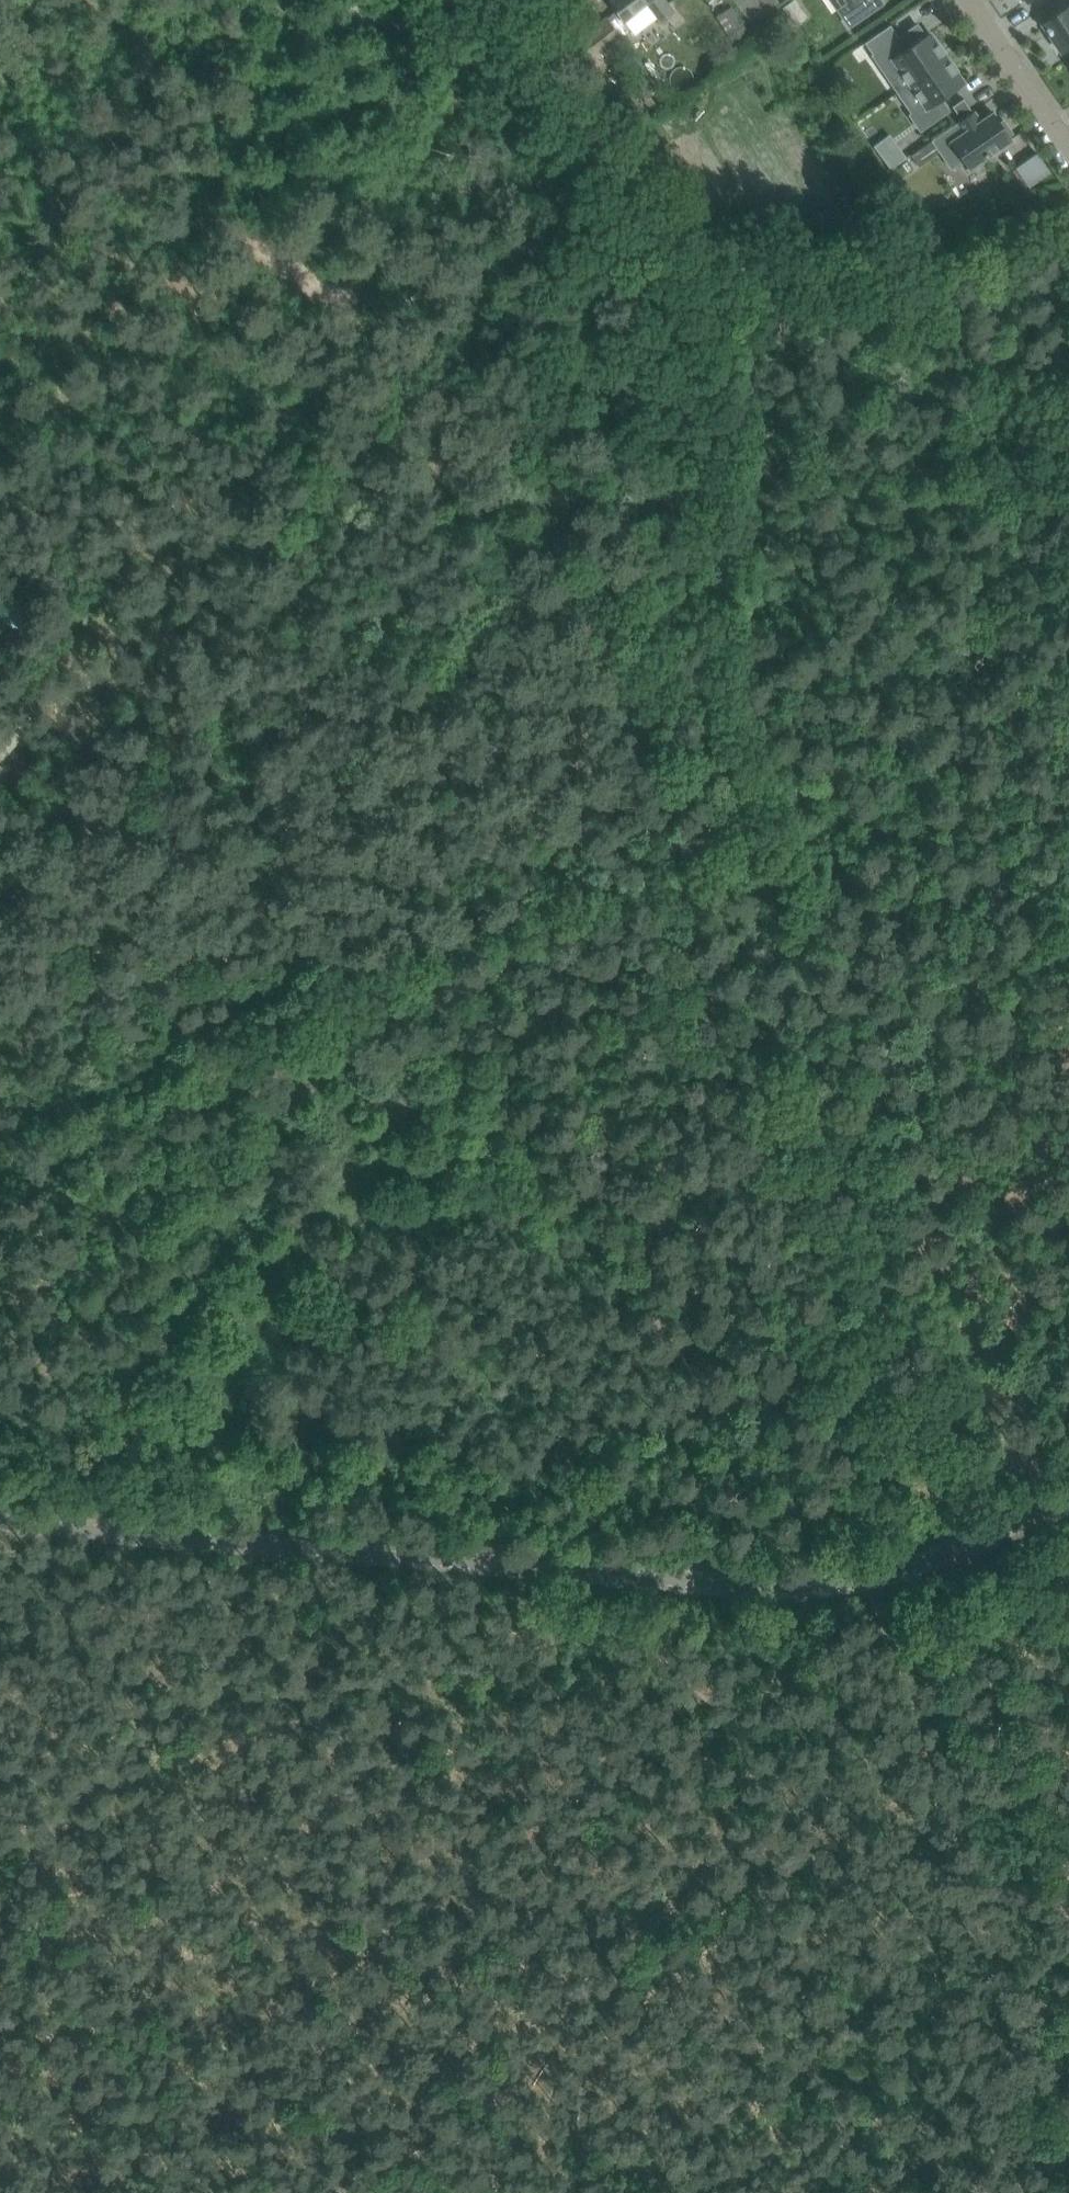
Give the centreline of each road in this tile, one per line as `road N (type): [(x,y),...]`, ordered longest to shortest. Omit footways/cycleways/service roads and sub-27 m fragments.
road 1 (unclassified): [(1068,1486),(894,1566),(821,1571),(0,1507)]
road 2 (residential): [(1068,144),(969,0)]

